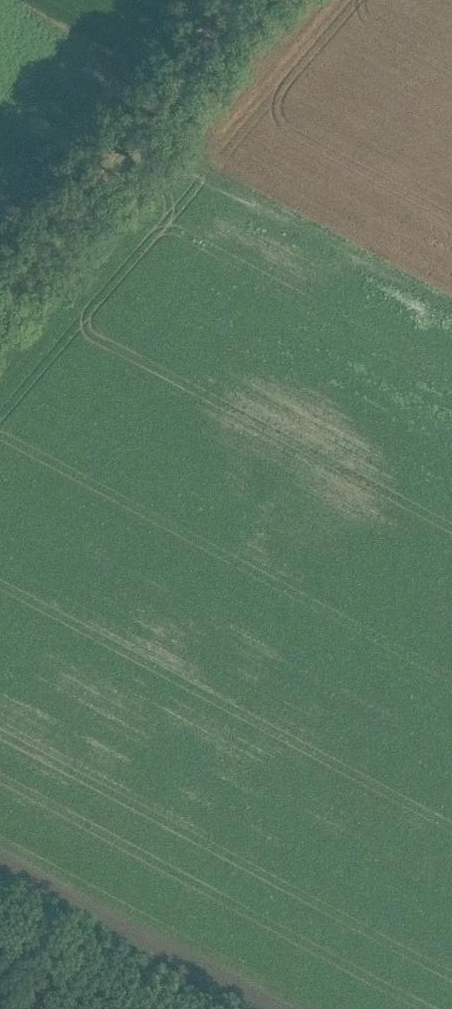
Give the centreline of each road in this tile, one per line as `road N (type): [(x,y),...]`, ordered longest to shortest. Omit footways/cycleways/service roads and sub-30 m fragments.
road 1 (track): [(0,283),(239,0)]
road 2 (track): [(177,1008),(0,911)]

